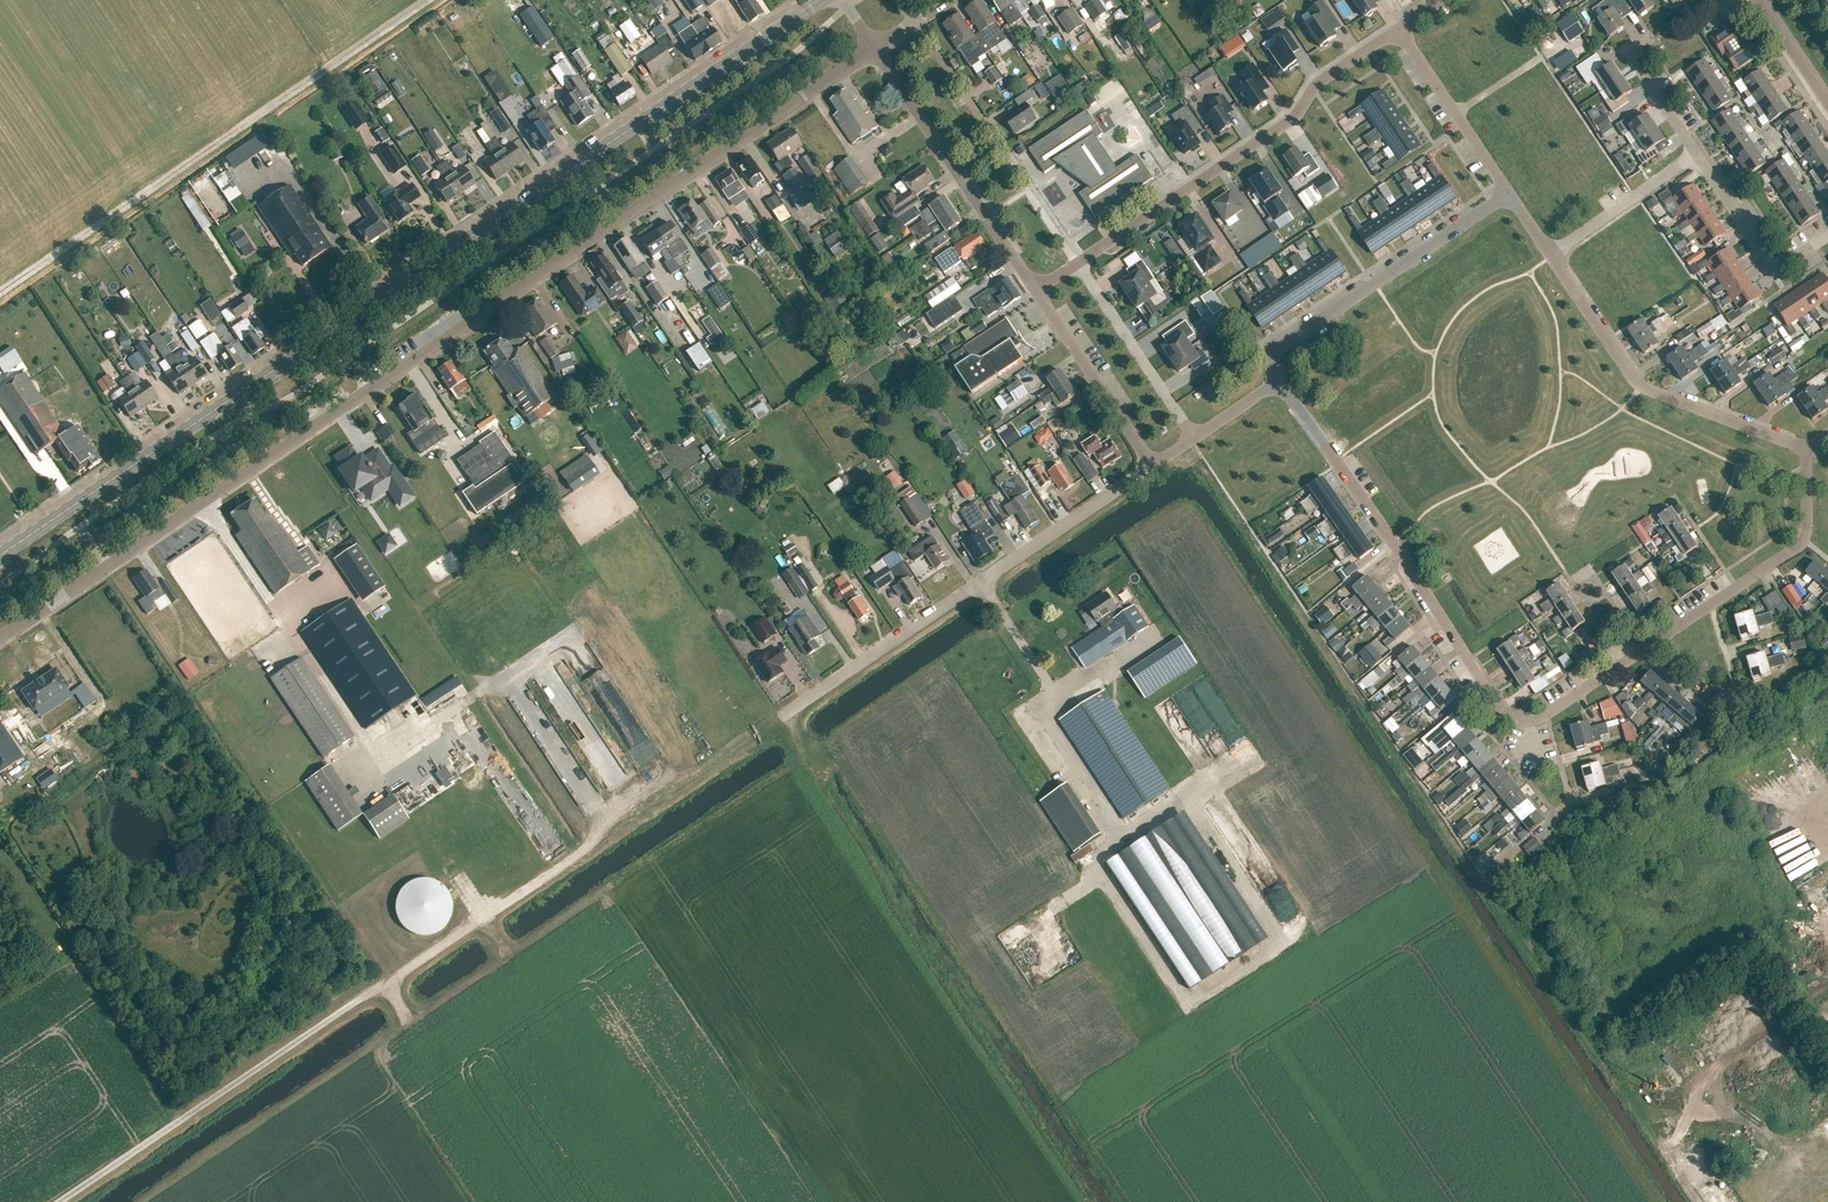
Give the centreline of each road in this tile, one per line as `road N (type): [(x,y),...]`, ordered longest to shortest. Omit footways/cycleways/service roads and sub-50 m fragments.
road 1 (unclassified): [(59,1201),(1152,465)]
road 2 (unclassified): [(0,637),(874,47)]
road 3 (secondary): [(0,555),(823,0)]
road 4 (residential): [(1515,720),(1502,713),(1279,385)]
road 5 (unclassified): [(1078,263),(1295,117),(1319,81),(1400,30)]
road 6 (residential): [(1806,447),(1642,386),(1551,256)]
road 7 (residential): [(1279,385),(1273,348),(1507,191)]
road 8 (unclassified): [(1035,291),(874,47)]
road 9 (unclassified): [(1152,465),(1035,291)]
road 10 (residential): [(1194,436),(1078,263)]
road 11 (residential): [(1710,604),(1735,686),(1707,707),(1642,651)]
road 12 (residential): [(1694,154),(1776,271),(1827,236)]
road 13 (residential): [(1507,191),(1400,30)]
road 14 (residential): [(1551,256),(1694,154)]
road 15 (residential): [(1003,153),(912,22)]
road 16 (residential): [(1528,721),(1642,651)]

